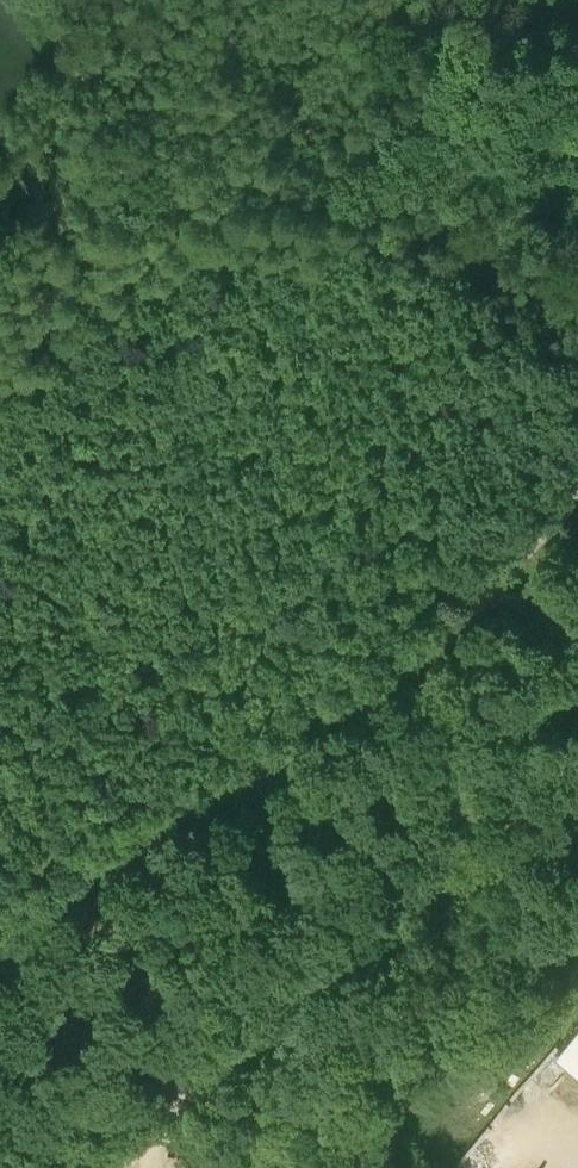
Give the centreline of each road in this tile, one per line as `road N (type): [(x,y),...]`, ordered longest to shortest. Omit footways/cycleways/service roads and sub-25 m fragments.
road 1 (track): [(577,494),(364,716),(198,797),(0,929)]
road 2 (track): [(114,1155),(359,935),(577,811)]
road 3 (track): [(280,1167),(440,1130),(577,1148)]

